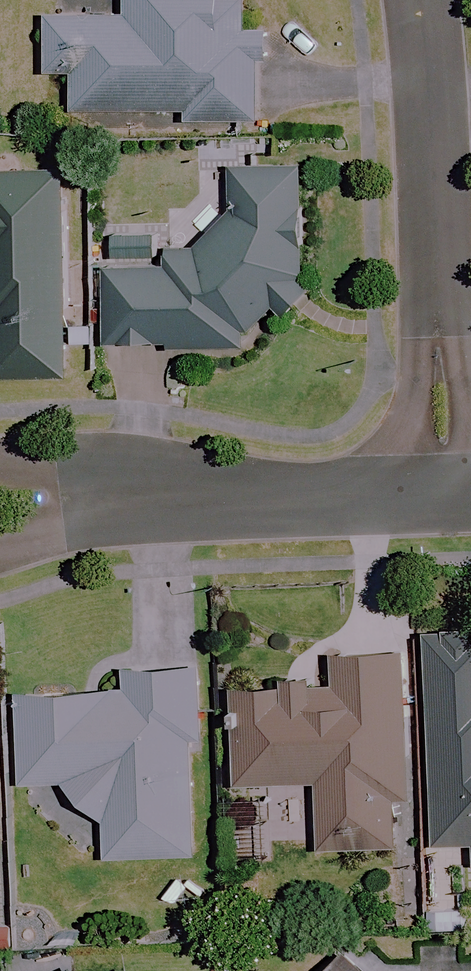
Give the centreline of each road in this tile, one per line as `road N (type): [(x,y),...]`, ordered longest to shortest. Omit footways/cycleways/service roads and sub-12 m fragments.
road 1 (residential): [(409,0),(443,495)]
road 2 (residential): [(443,495),(191,498)]
road 3 (residential): [(191,498),(0,549)]
road 4 (residential): [(0,466),(191,498)]

